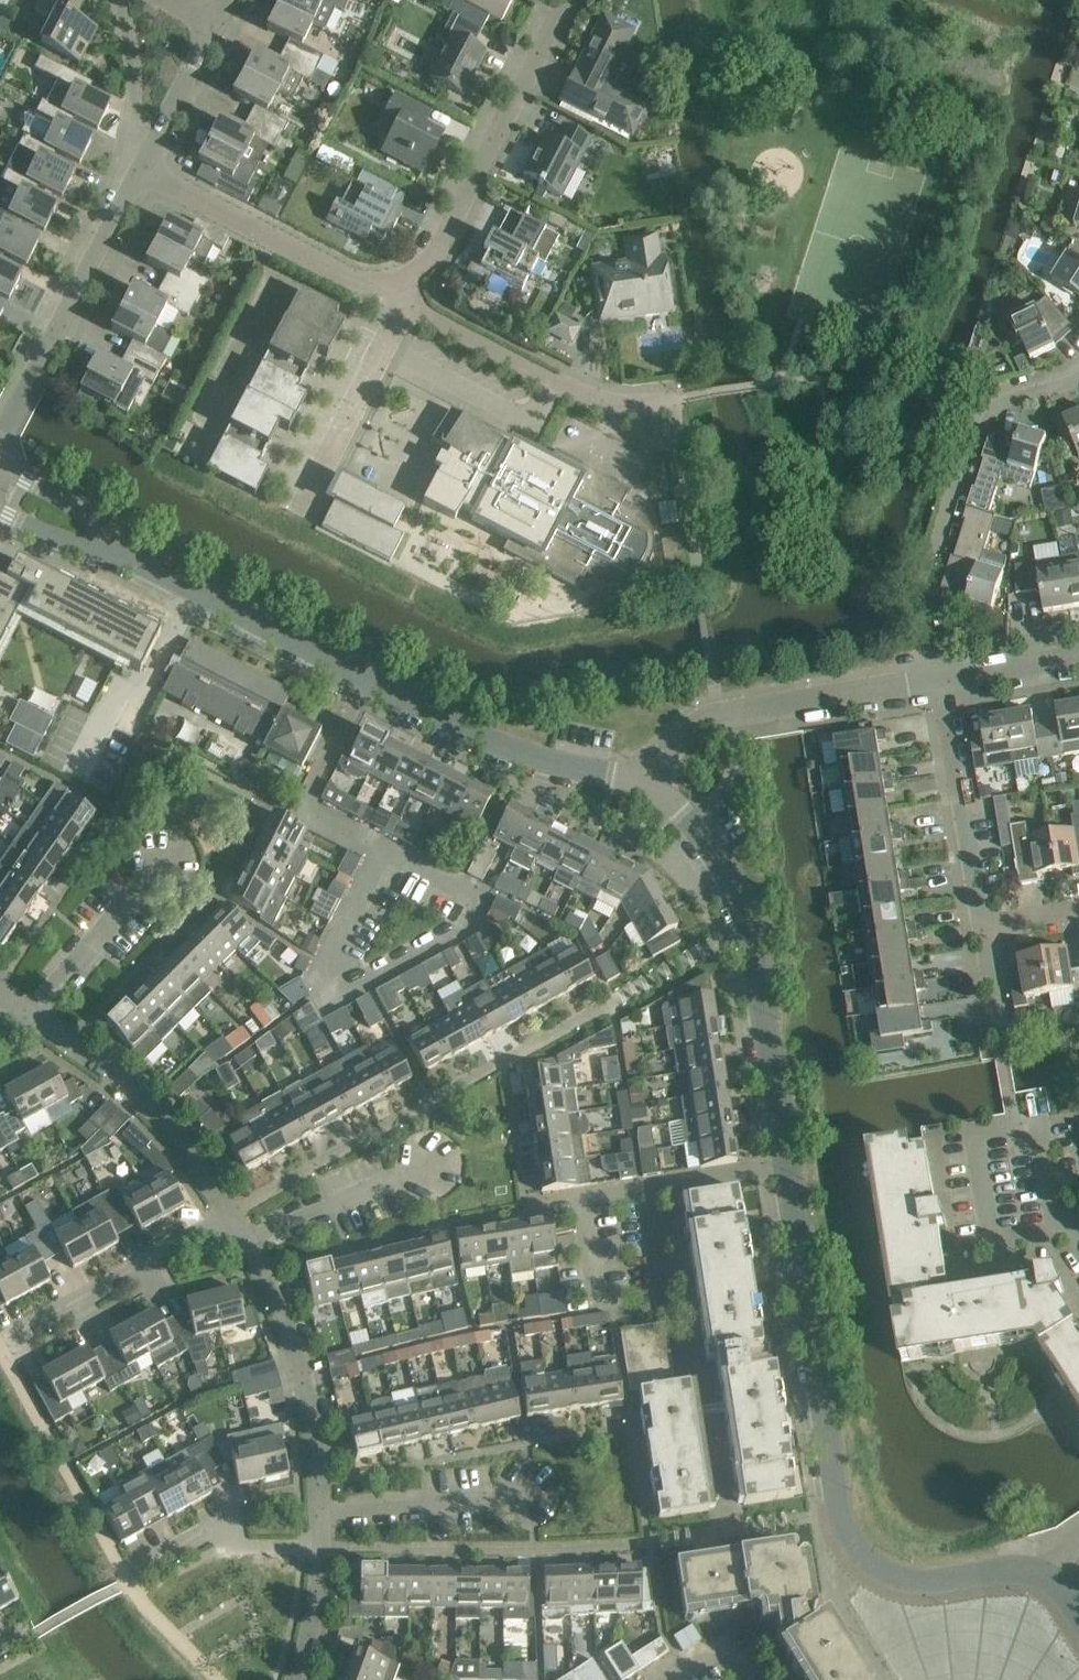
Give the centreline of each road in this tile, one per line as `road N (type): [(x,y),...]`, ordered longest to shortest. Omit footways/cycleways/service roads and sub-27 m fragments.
road 1 (unclassified): [(1047,1578),(1005,1569),(924,1582),(893,1574),(855,1546),(841,1515),(747,929),(707,841),(649,779)]
road 2 (unclassified): [(649,779),(545,758),(466,730),(94,536)]
road 3 (residential): [(939,676),(925,596),(978,412),(993,397),(1078,368)]
road 4 (residential): [(398,279),(420,267),(440,240),(568,0)]
road 5 (residential): [(649,779),(681,738),(717,714),(939,676)]
road 6 (residential): [(5,432),(143,170)]
road 7 (residential): [(406,307),(600,401),(674,396)]
road 8 (residential): [(230,1214),(187,1147),(135,1089),(34,1013)]
road 9 (residential): [(143,170),(347,277),(398,279)]
road 10 (residential): [(319,1510),(300,1370),(246,1242)]
road 11 (residential): [(3,1349),(230,1214)]
road 12 (residential): [(984,927),(939,676)]
road 13 (residential): [(127,1582),(227,1513),(234,1544),(318,1546)]
road 14 (residential): [(1063,1227),(993,1243),(976,1138),(1031,1127)]
road 15 (residential): [(305,505),(406,307)]
road 16 (residential): [(319,1510),(529,1492)]
road 17 (residential): [(34,1013),(162,852)]
road 18 (residential): [(246,1242),(430,1163)]
road 19 (residential): [(143,170),(214,21)]
road 20 (residential): [(939,676),(1078,654)]
road 21 (residential): [(295,1679),(313,1612),(318,1546)]
road 22 (unclassified): [(94,536),(69,502),(0,467)]

